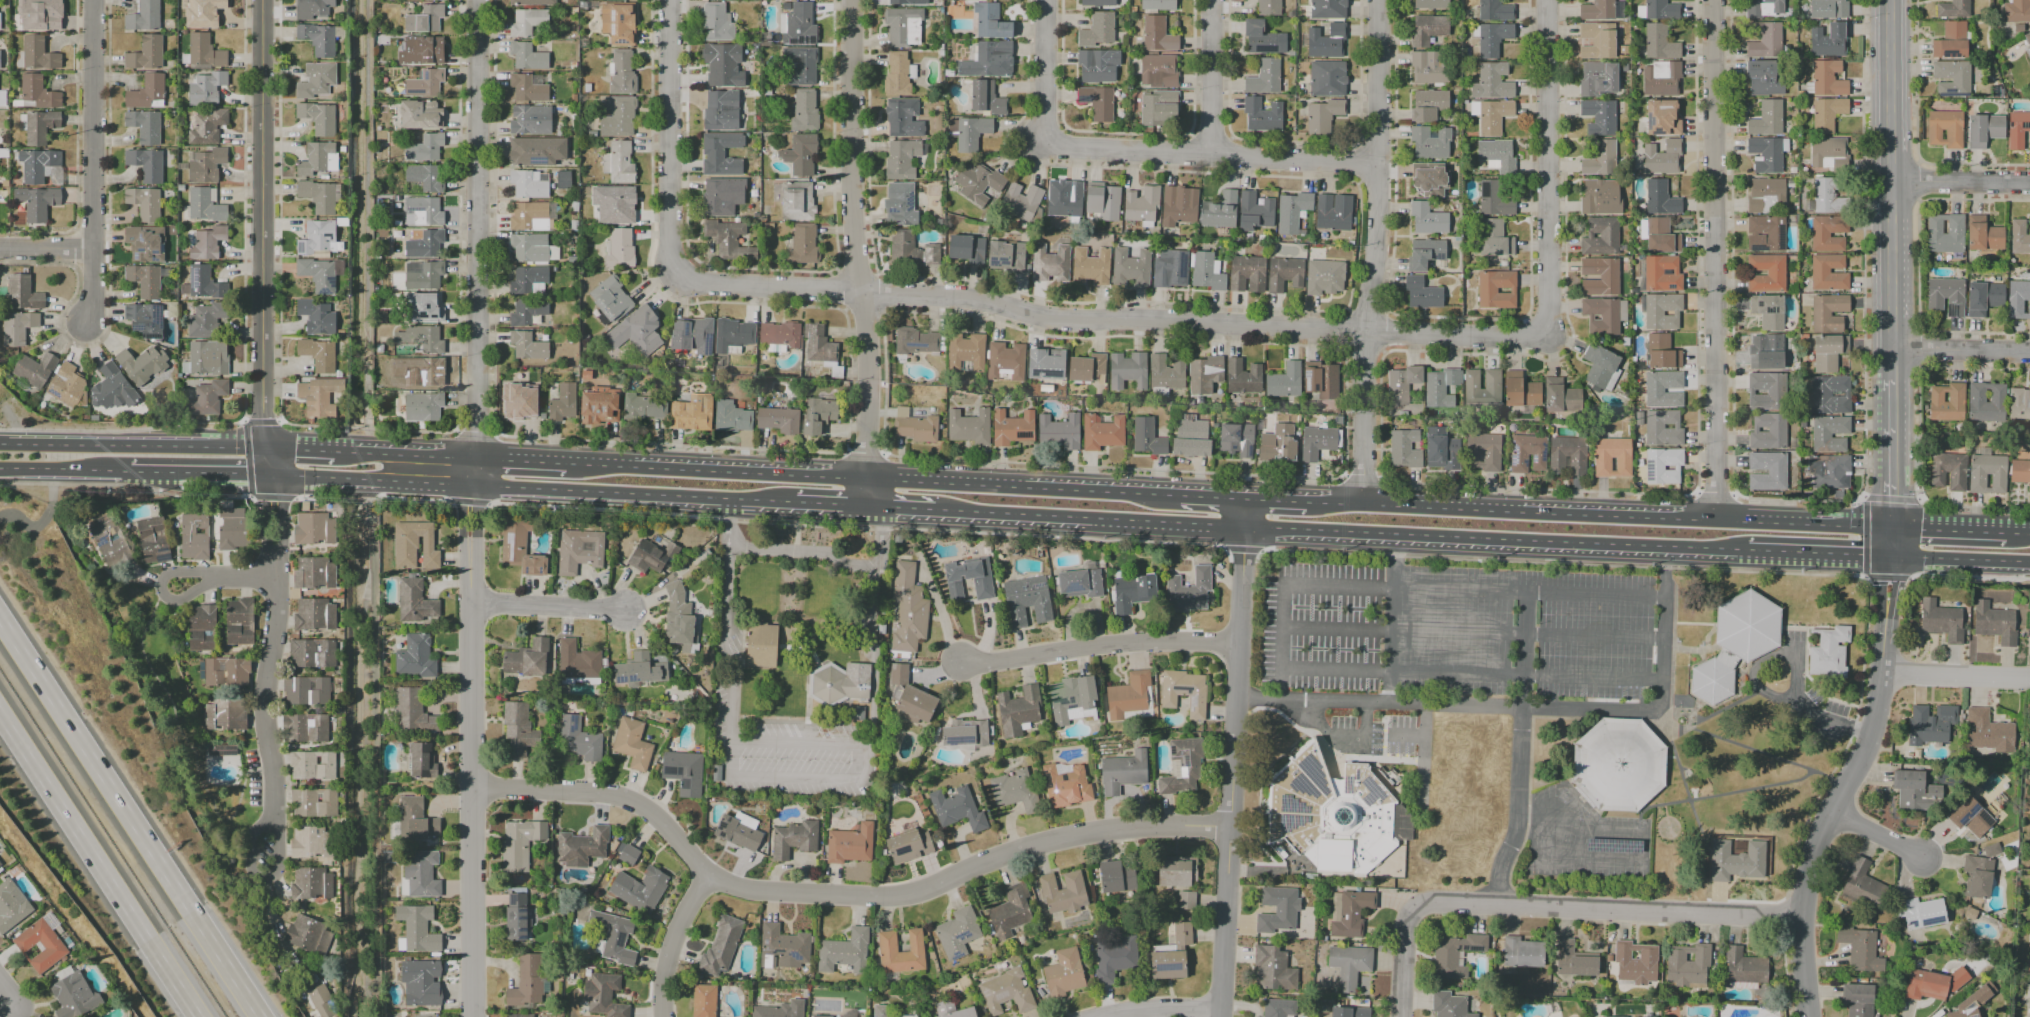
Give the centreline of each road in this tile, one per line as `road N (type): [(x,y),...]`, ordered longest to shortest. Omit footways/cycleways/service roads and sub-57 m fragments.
road 1 (primary): [(936,511),(1748,550)]
road 2 (residential): [(1226,826),(1060,838),(889,898),(731,887),(708,877),(645,810),(612,794),(476,789)]
road 3 (residential): [(864,294),(973,299),(1086,321),(1548,338)]
road 4 (primary): [(1893,528),(1306,502)]
road 5 (residential): [(472,485),(478,1016)]
road 6 (residential): [(1714,0),(1716,520)]
road 7 (residential): [(1246,499),(1222,1016)]
road 8 (residential): [(1378,0),(1362,505)]
road 9 (residential): [(478,0),(472,485)]
road 10 (residential): [(1892,556),(1871,733),(1818,835),(1798,915),(1808,1016)]
road 11 (tertiary): [(262,0),(270,475)]
road 12 (motorway): [(260,1016),(0,620)]
road 13 (residential): [(270,475),(274,832),(265,869)]
road 14 (residential): [(1798,915),(1414,909)]
road 15 (secondary): [(1890,0),(1893,379)]
road 16 (motorway): [(0,718),(196,1016)]
road 17 (residential): [(1547,0),(1548,338)]
road 18 (residential): [(1378,163),(1045,147)]
road 19 (residential): [(93,0),(94,302),(83,326)]
road 20 (primary): [(472,485),(795,503)]
road 21 (primary): [(867,479),(567,464)]
road 22 (residential): [(852,0),(852,193),(864,294)]
road 23 (primary): [(1161,495),(867,479)]
road 24 (residential): [(1237,643),(1145,643),(996,664),(954,662)]
road 25 (residential): [(670,0),(670,258),(679,274)]
road 26 (primary): [(267,448),(0,443)]
road 27 (residential): [(864,294),(866,507)]
road 28 (residential): [(679,274),(695,284),(864,294)]
road 29 (residential): [(1212,0),(1213,155)]
road 30 (residential): [(619,610),(469,601)]
road 31 (residential): [(2029,678),(1880,674)]
road 32 (secondary): [(1893,379),(1893,528)]
road 33 (residential): [(1046,0),(1045,147)]
road 34 (residential): [(708,877),(672,966),(669,1016)]
road 35 (primary): [(270,475),(415,482)]
road 36 (primary): [(1748,550),(1892,556)]
road 37 (primary): [(475,460),(335,452)]
road 38 (residential): [(2029,183),(1891,182)]
road 39 (primary): [(1892,556),(2029,561)]
road 40 (residential): [(2029,353),(1893,349)]
road 41 (primary): [(0,468),(128,471)]

